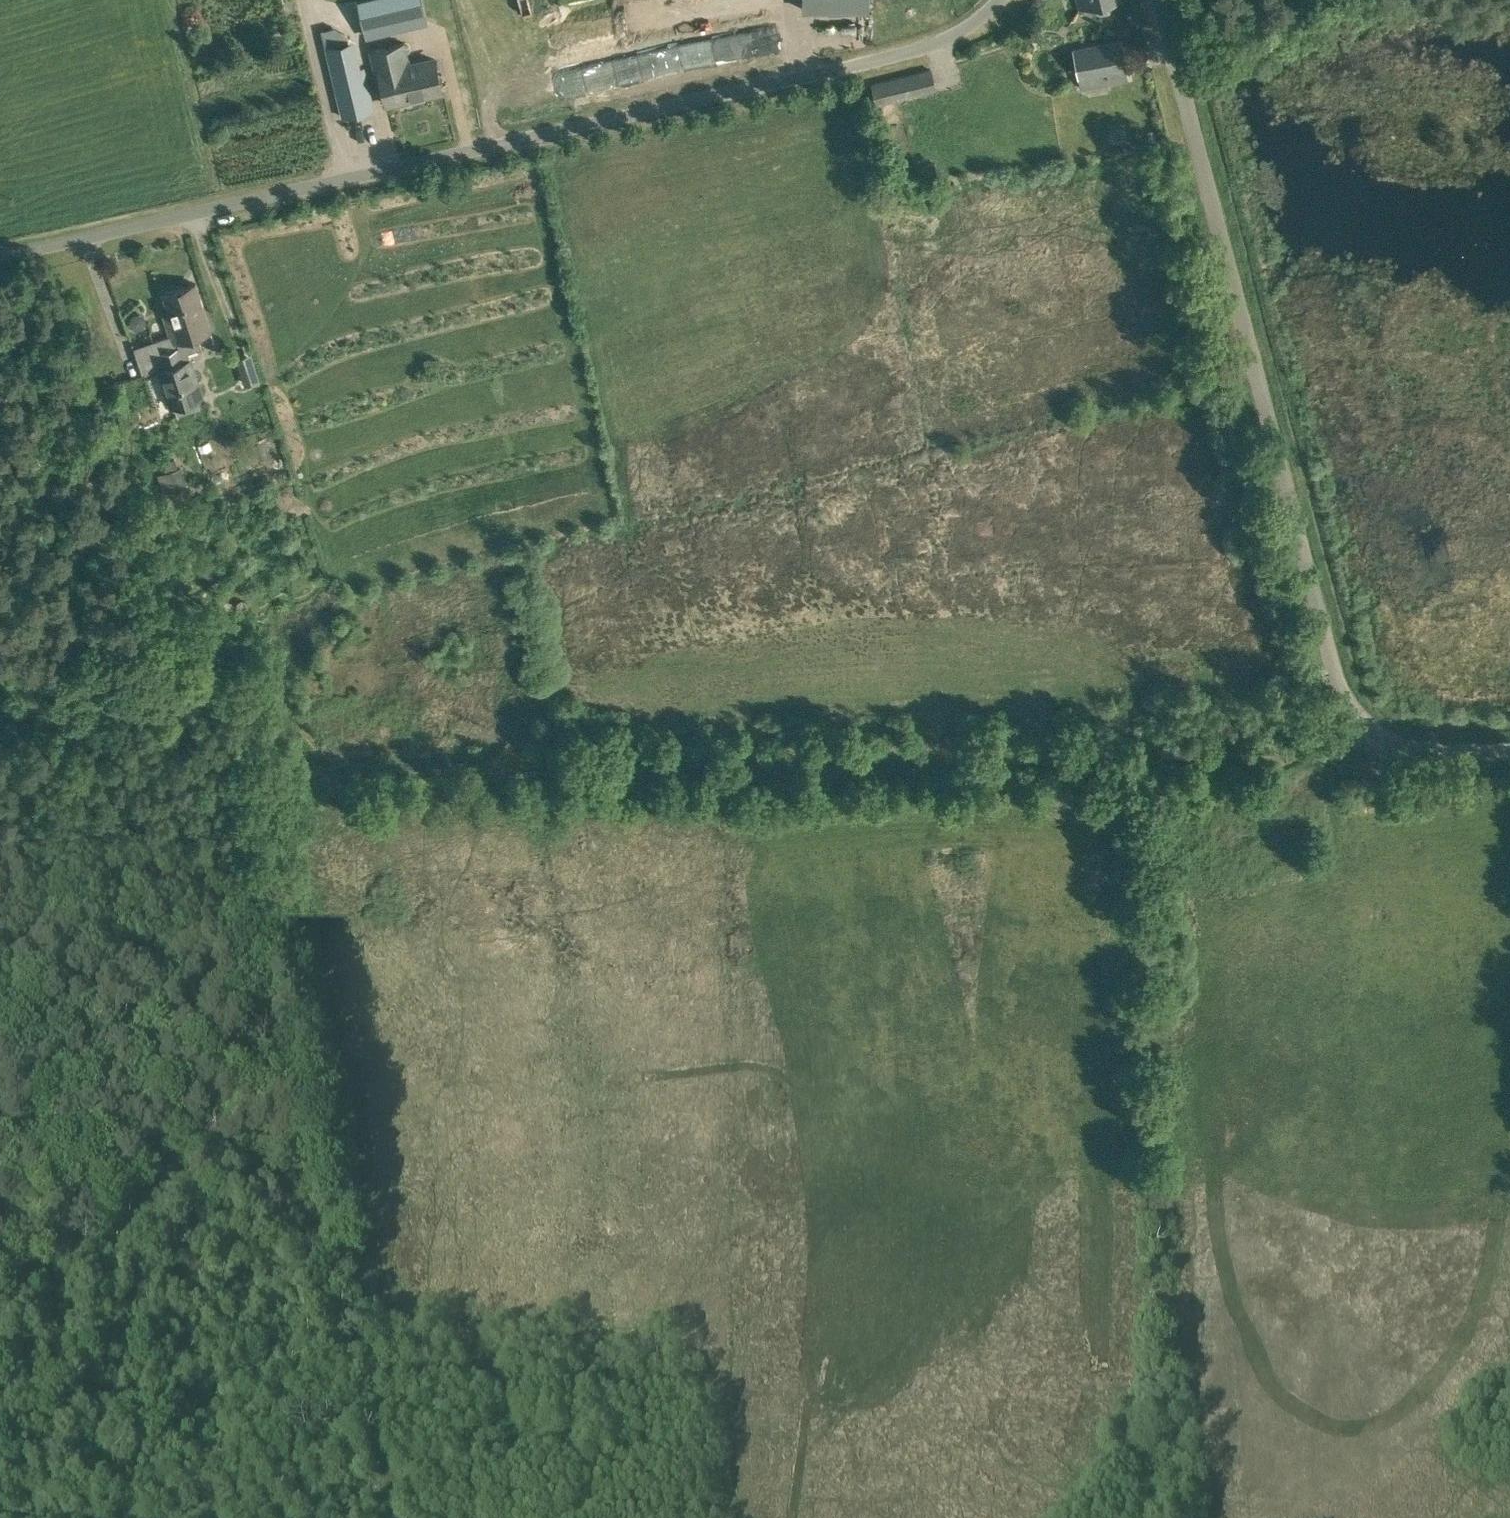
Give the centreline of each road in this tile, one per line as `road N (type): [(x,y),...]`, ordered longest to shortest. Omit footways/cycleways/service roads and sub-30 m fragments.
road 1 (unclassified): [(0,262),(917,54),(981,23),(1004,0)]
road 2 (track): [(340,759),(1319,745),(1366,725)]
road 3 (unclassified): [(1509,752),(1421,752),(1390,742),(1350,703),(1157,0)]

